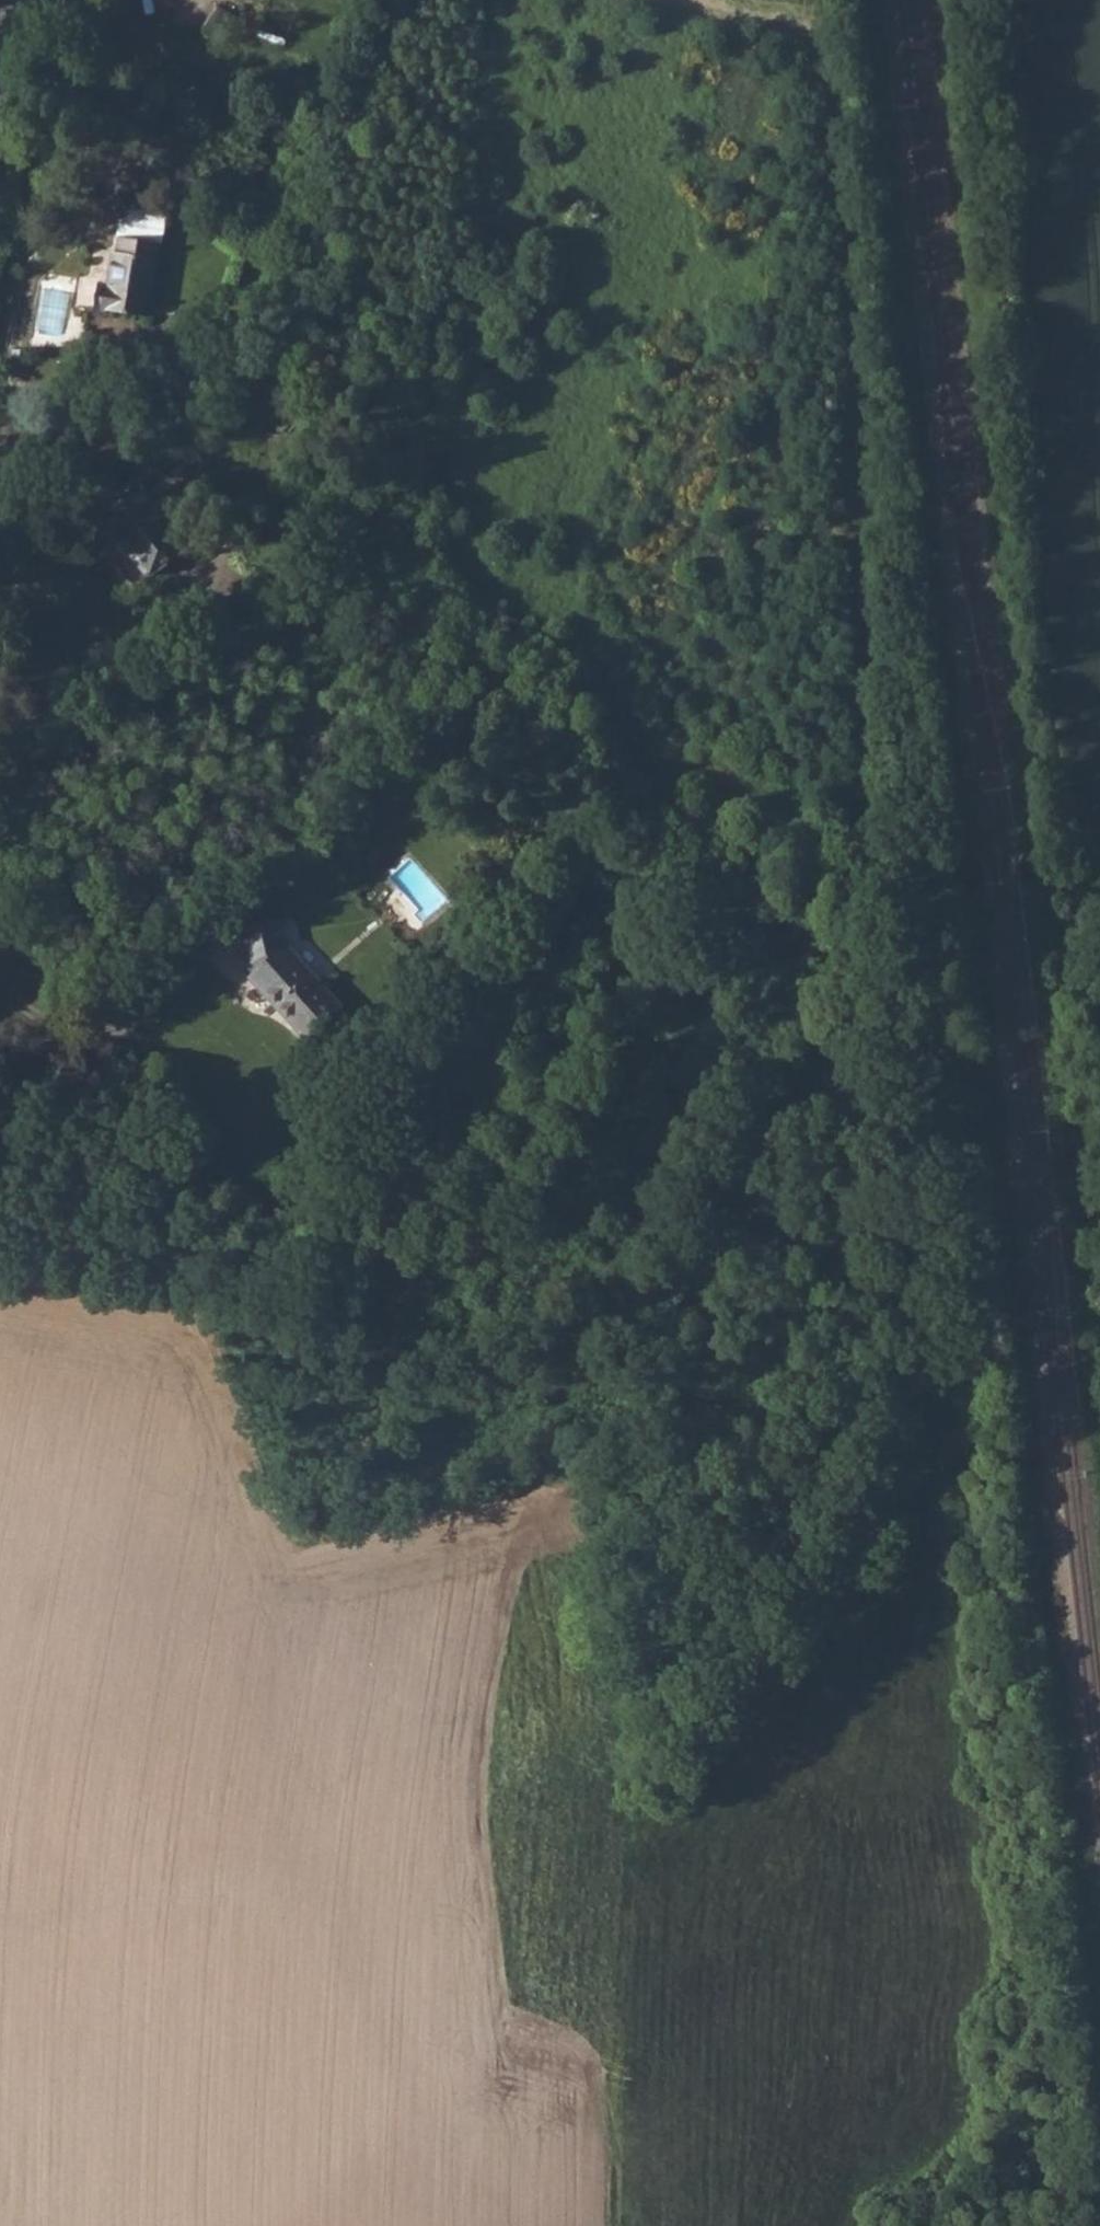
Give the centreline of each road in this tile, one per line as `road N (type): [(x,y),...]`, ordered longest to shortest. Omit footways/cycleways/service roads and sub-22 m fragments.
road 1 (track): [(820,0),(857,360),(867,867),(1088,880),(1099,892)]

